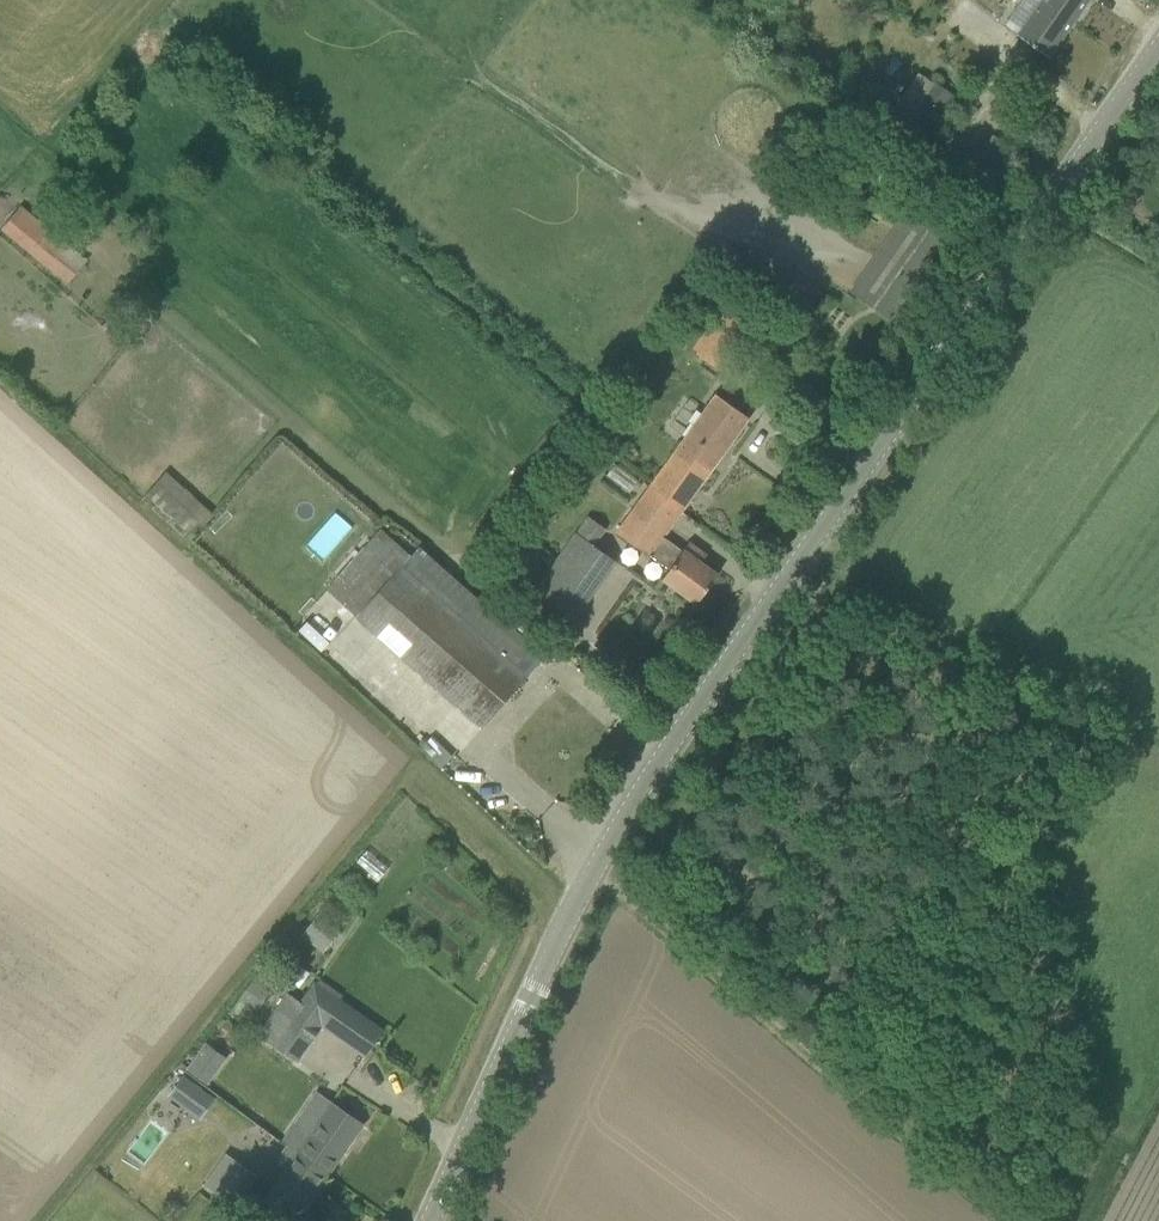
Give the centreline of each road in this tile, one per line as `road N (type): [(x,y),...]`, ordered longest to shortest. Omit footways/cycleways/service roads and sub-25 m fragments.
road 1 (tertiary): [(436,1220),(561,957),(660,775),(851,513),(1158,59)]
road 2 (track): [(1016,1220),(659,929),(605,875)]

